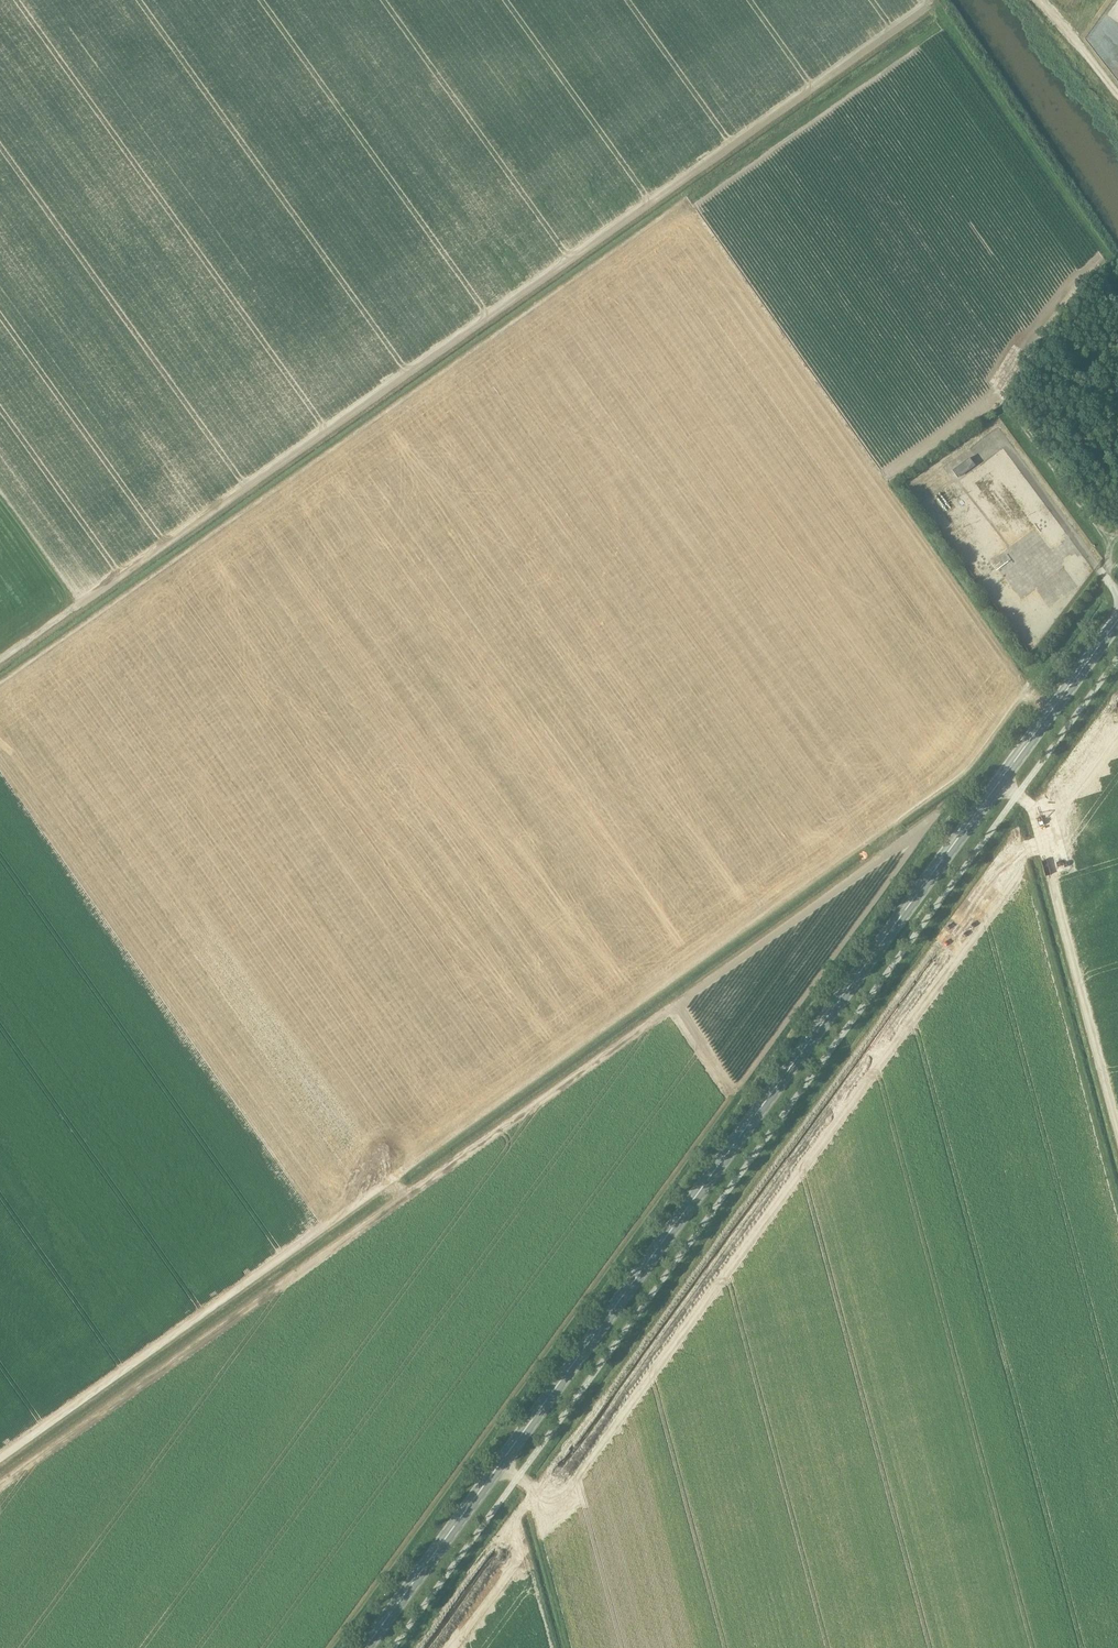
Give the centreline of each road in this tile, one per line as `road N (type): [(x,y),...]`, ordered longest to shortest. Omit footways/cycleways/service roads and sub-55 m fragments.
road 1 (secondary): [(365,1647),(1117,620)]
road 2 (track): [(932,4),(1104,251),(1000,380),(1005,401),(1104,533),(1117,537)]
road 3 (track): [(688,200),(944,20)]
road 4 (track): [(1032,0),(1117,98)]

